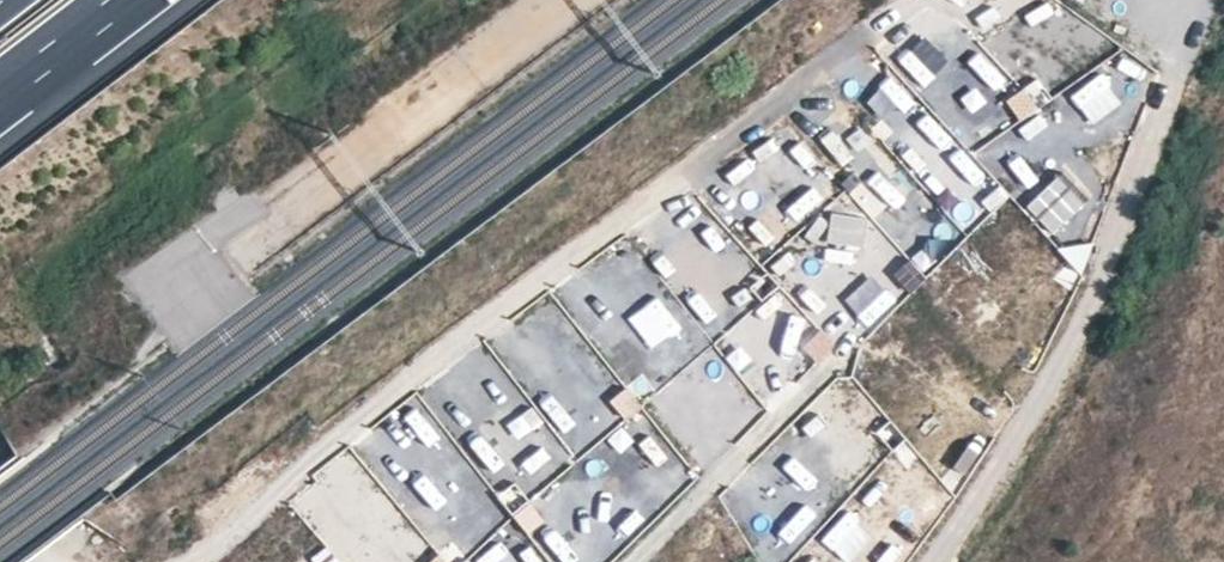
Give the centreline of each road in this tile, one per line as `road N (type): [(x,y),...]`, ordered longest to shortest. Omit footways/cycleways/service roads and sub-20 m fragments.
road 1 (track): [(933,561),(1102,276),(1213,0)]
road 2 (motorway): [(0,97),(127,0)]

